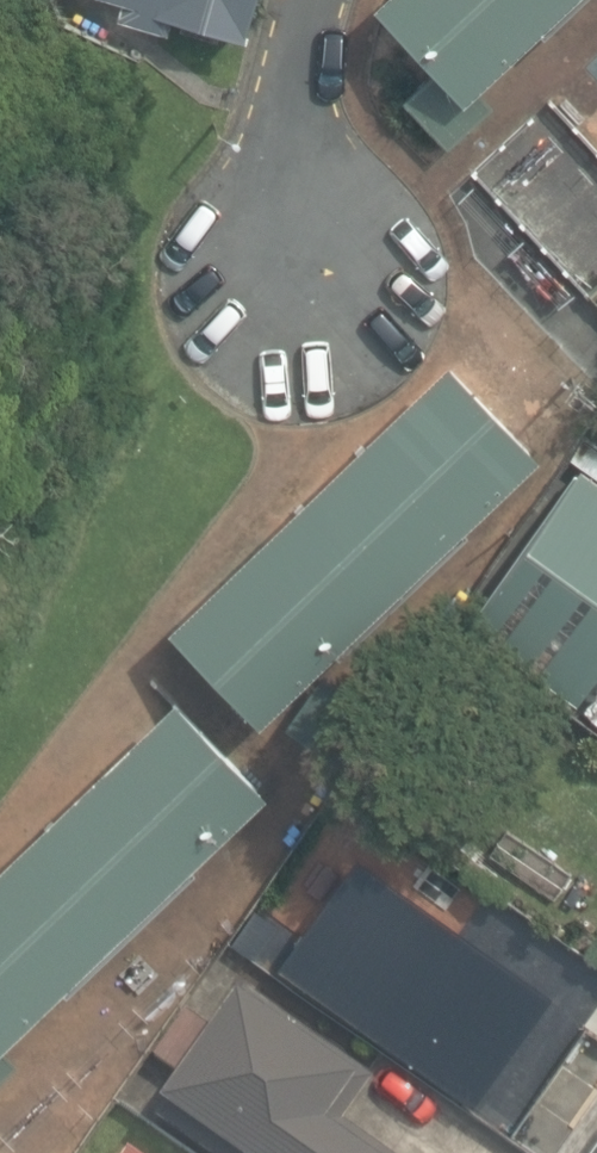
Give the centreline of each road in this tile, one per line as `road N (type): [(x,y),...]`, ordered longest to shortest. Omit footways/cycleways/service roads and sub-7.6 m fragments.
road 1 (residential): [(308,297),(304,24),(312,0)]

